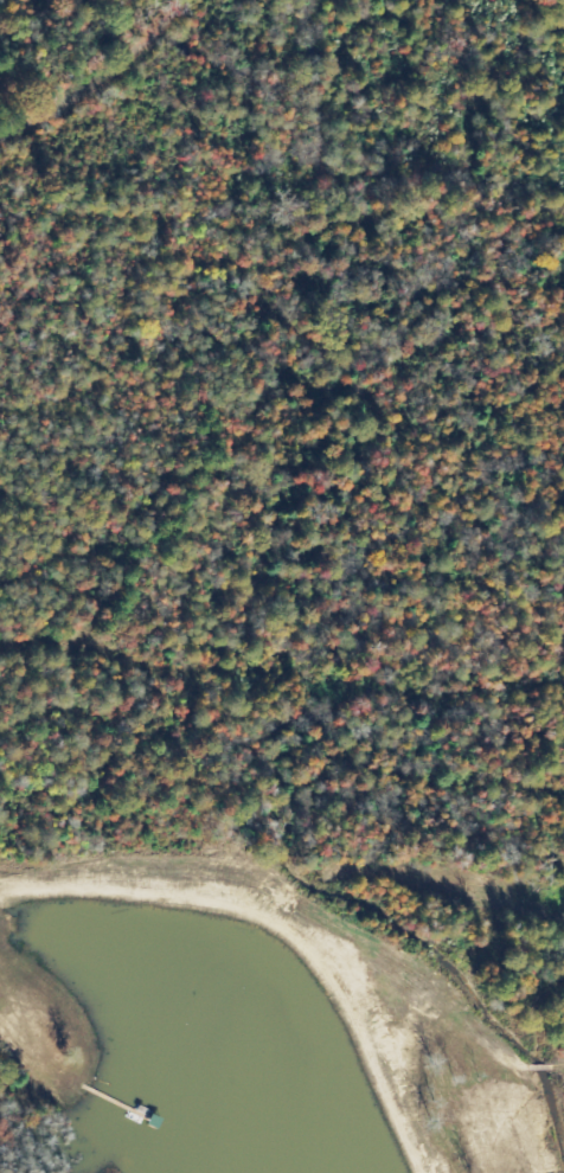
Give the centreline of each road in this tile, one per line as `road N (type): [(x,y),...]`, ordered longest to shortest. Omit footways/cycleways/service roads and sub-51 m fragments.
road 1 (residential): [(0,144),(107,81),(194,0)]

